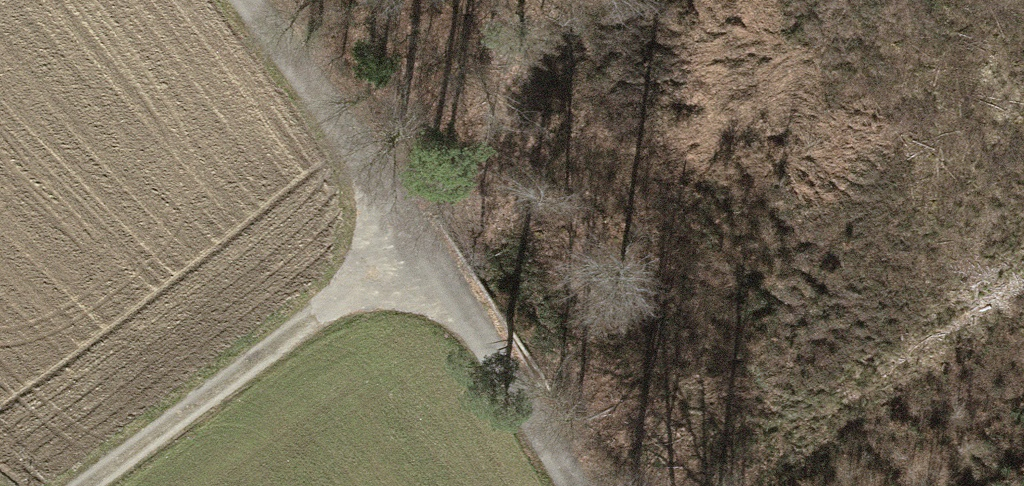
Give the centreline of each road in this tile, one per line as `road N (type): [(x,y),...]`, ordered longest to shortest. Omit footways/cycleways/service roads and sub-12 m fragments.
road 1 (track): [(248,0),(421,244),(572,485)]
road 2 (track): [(85,485),(421,244)]
road 3 (track): [(733,485),(1023,269)]

